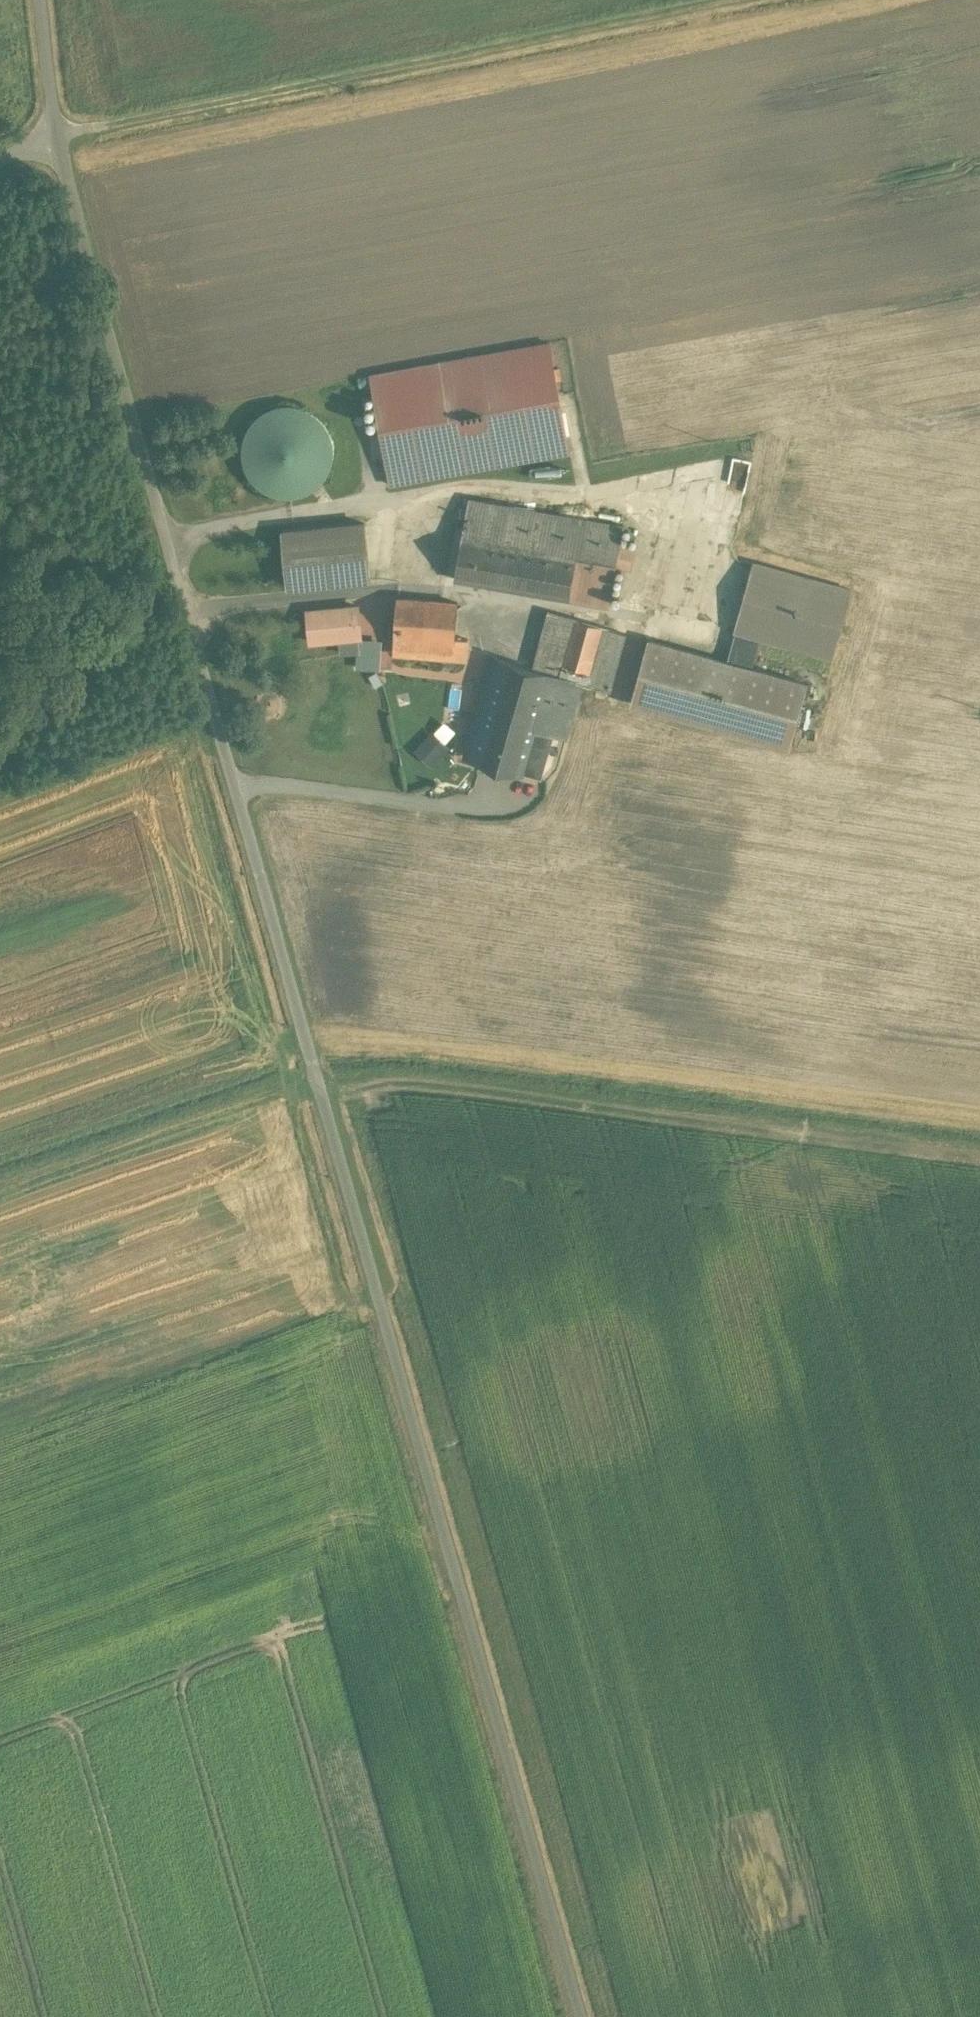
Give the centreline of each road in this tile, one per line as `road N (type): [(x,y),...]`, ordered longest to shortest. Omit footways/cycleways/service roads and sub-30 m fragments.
road 1 (unclassified): [(56,137),(589,2016)]
road 2 (track): [(56,137),(698,0)]
road 3 (unclassified): [(41,0),(56,137)]

